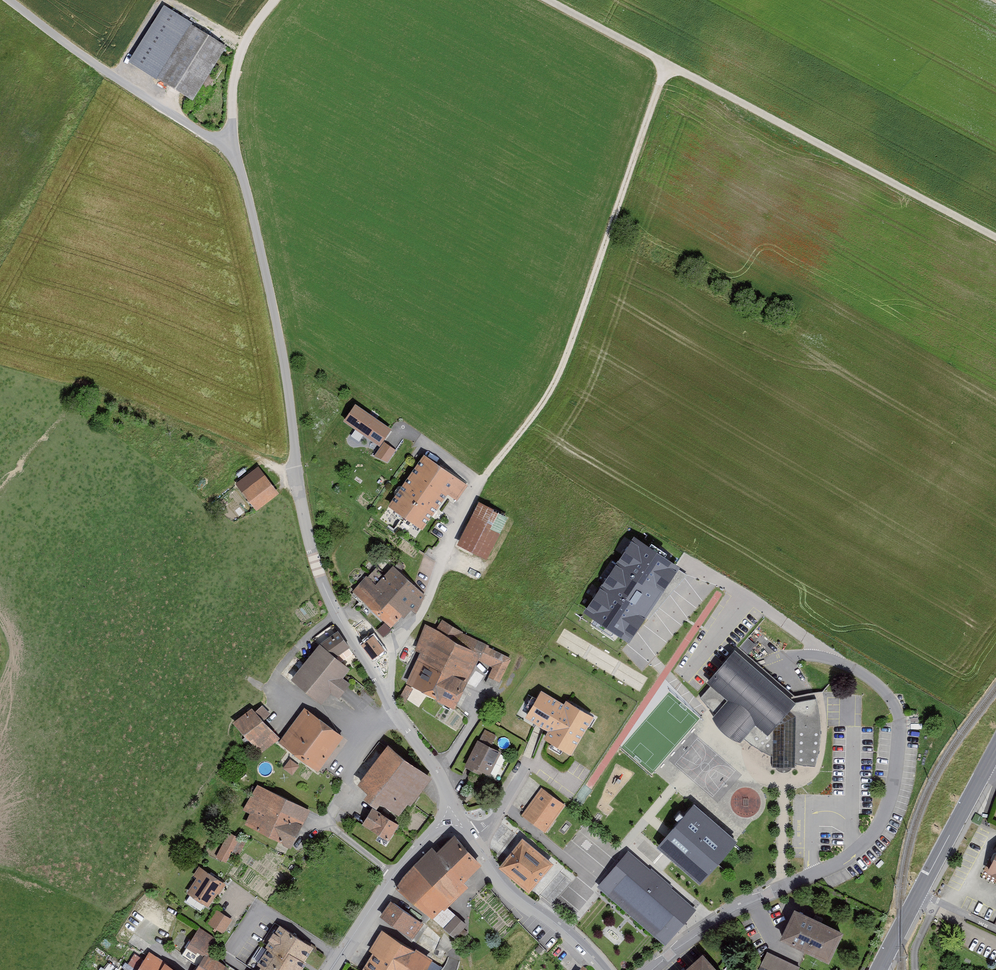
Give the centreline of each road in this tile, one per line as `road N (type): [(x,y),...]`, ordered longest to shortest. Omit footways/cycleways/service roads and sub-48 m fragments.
road 1 (residential): [(387,696),(315,558),(262,240),(231,149)]
road 2 (track): [(550,0),(995,239)]
road 3 (track): [(667,62),(566,357),(485,476)]
road 4 (unclassified): [(231,149),(104,71),(12,0)]
road 5 (residential): [(485,476),(420,616),(394,649),(387,696)]
road 6 (residential): [(462,820),(508,891),(602,969)]
road 7 (residential): [(333,969),(408,860),(446,822),(462,820)]
road 8 (primary): [(995,749),(917,897)]
road 9 (unclassified): [(231,149),(231,83),(245,40),(276,0)]
road 10 (residential): [(462,820),(443,776),(387,696)]
road 11 (residential): [(652,969),(753,901)]

